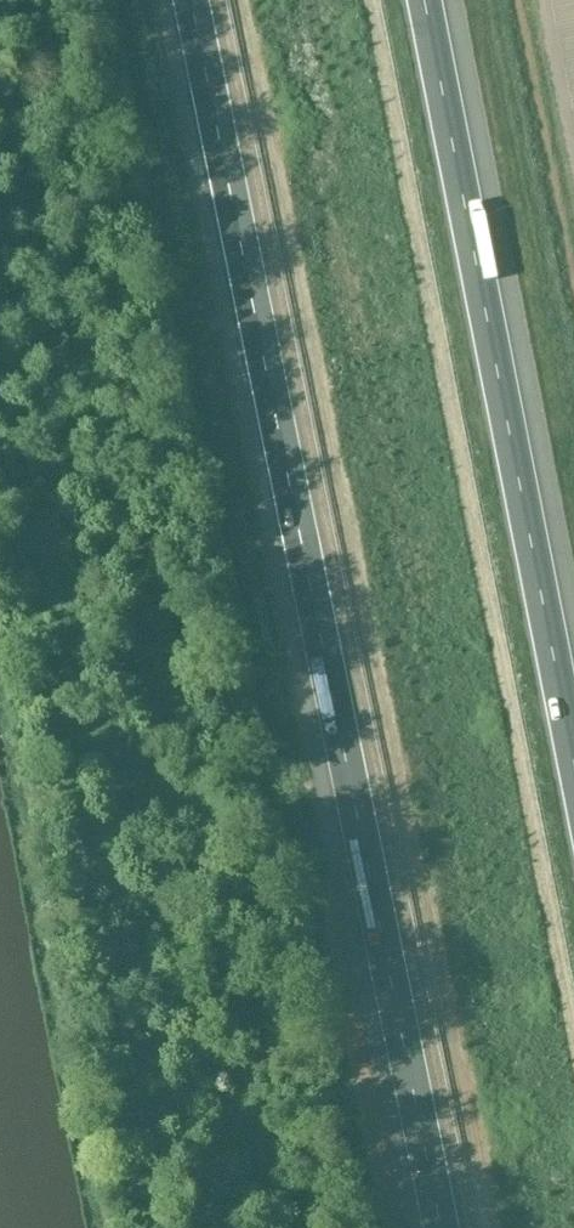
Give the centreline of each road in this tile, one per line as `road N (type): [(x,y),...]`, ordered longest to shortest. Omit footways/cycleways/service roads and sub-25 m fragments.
road 1 (motorway): [(192,0),(441,1227)]
road 2 (motorway): [(573,764),(424,0)]

